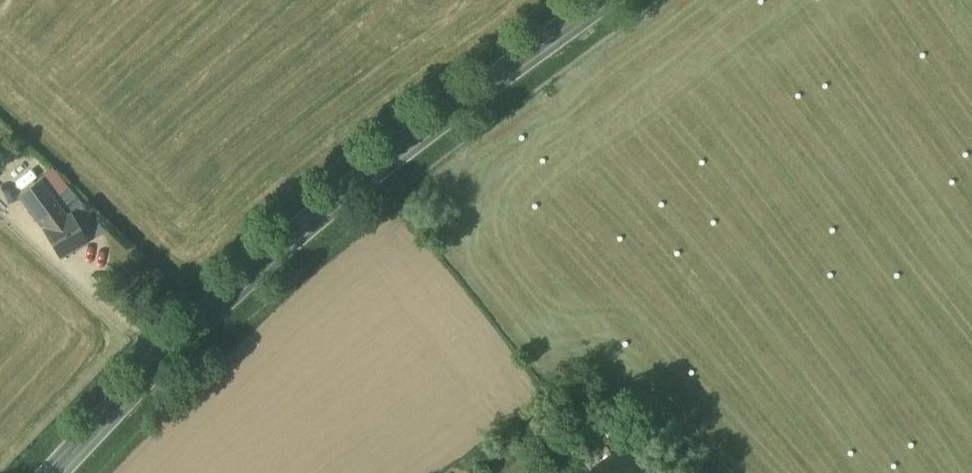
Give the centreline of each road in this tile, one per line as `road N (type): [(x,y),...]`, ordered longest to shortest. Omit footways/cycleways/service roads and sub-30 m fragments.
road 1 (secondary): [(59,472),(244,282),(396,152),(604,0)]

